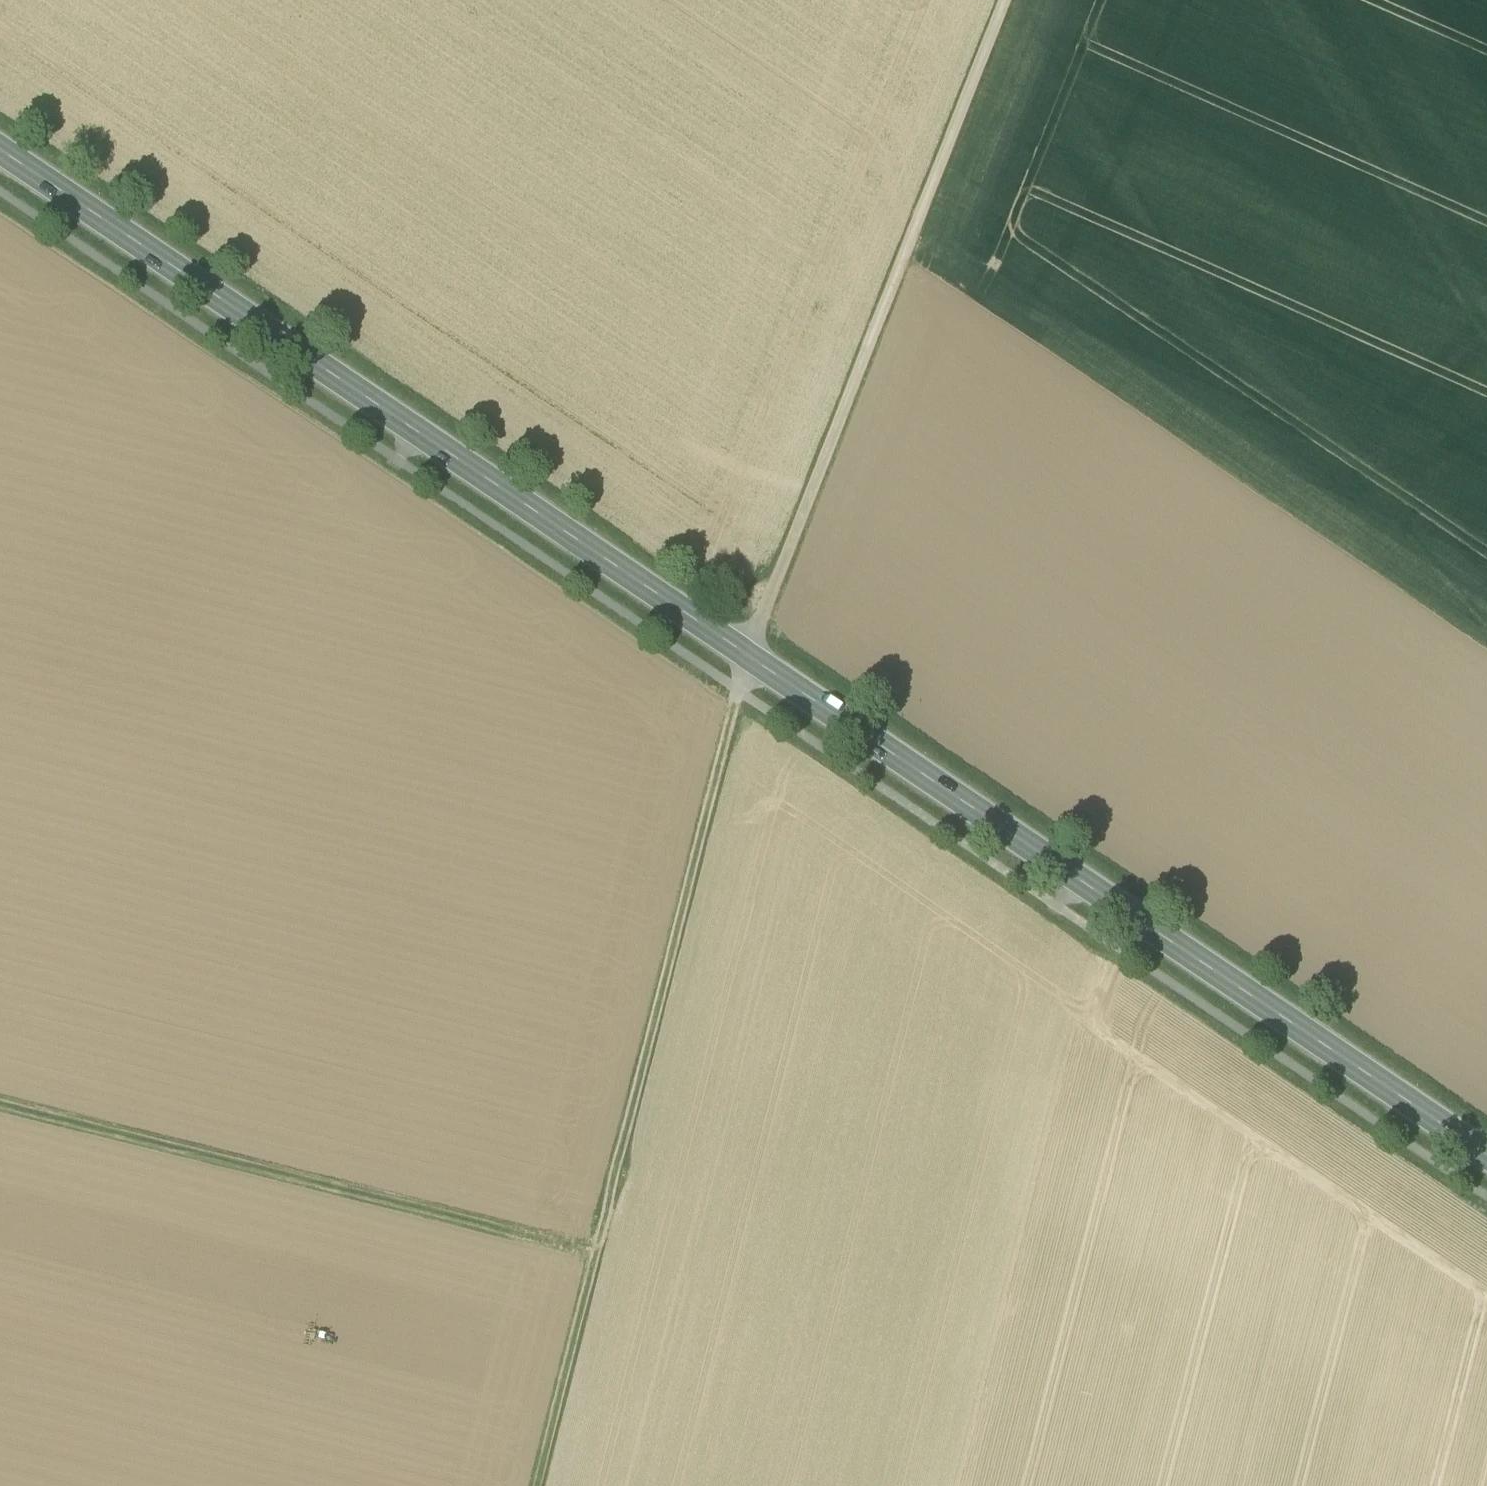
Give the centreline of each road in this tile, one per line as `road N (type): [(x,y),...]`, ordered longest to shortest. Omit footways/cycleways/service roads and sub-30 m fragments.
road 1 (primary): [(0,156),(1486,1157)]
road 2 (track): [(536,1485),(749,658),(1007,0)]
road 3 (track): [(0,1105),(595,1255)]

